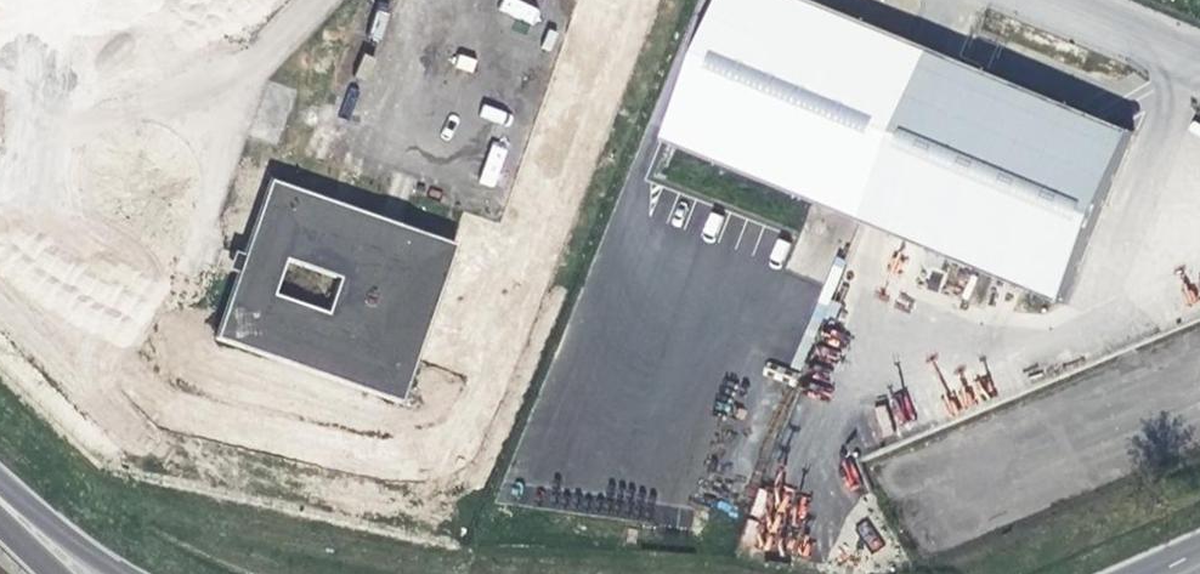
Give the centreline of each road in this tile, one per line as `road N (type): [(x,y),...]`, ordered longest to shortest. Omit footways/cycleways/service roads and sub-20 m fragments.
road 1 (primary): [(122,573),(0,482)]

